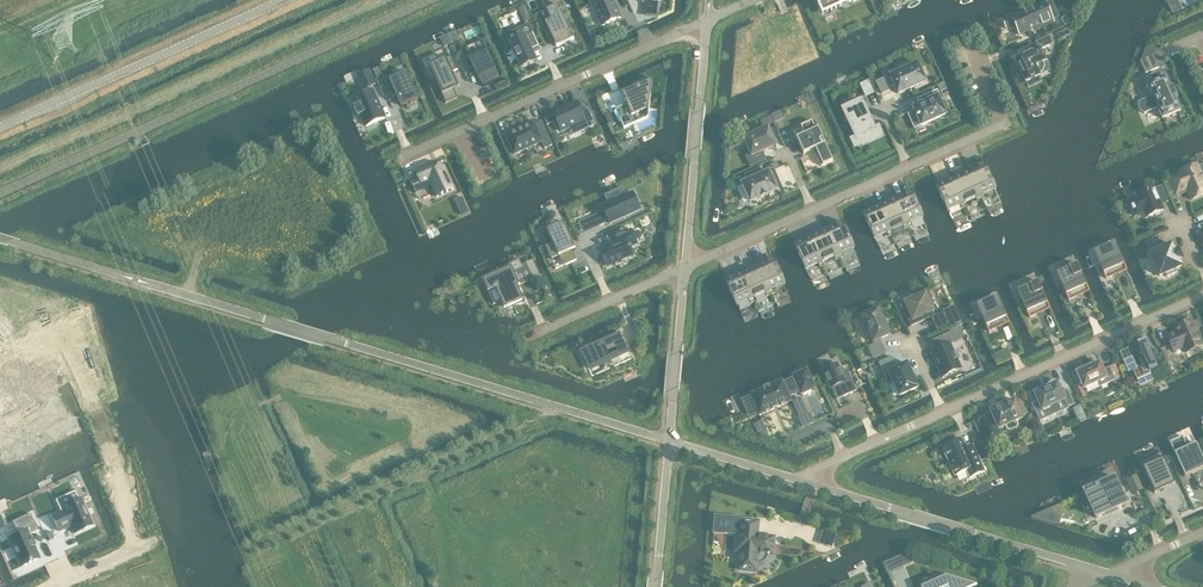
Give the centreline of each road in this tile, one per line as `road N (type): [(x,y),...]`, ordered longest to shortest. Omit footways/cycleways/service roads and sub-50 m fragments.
road 1 (unclassified): [(136,280),(553,407)]
road 2 (residential): [(708,20),(400,159)]
road 3 (unclassified): [(1107,575),(805,481)]
road 4 (tertiary): [(0,127),(283,0)]
road 5 (residential): [(1202,294),(942,411)]
road 6 (residential): [(309,524),(518,431),(553,407)]
road 7 (unclassified): [(708,20),(683,269)]
road 8 (track): [(58,337),(102,435),(134,549)]
road 9 (residential): [(973,47),(1005,123),(909,167)]
road 10 (residential): [(683,269),(528,338)]
road 11 (residential): [(942,411),(805,481)]
road 12 (unclassified): [(657,586),(670,442)]
road 13 (residential): [(813,210),(683,269)]
road 14 (unclassified): [(805,481),(670,442)]
road 15 (unclassified): [(553,407),(670,442)]

